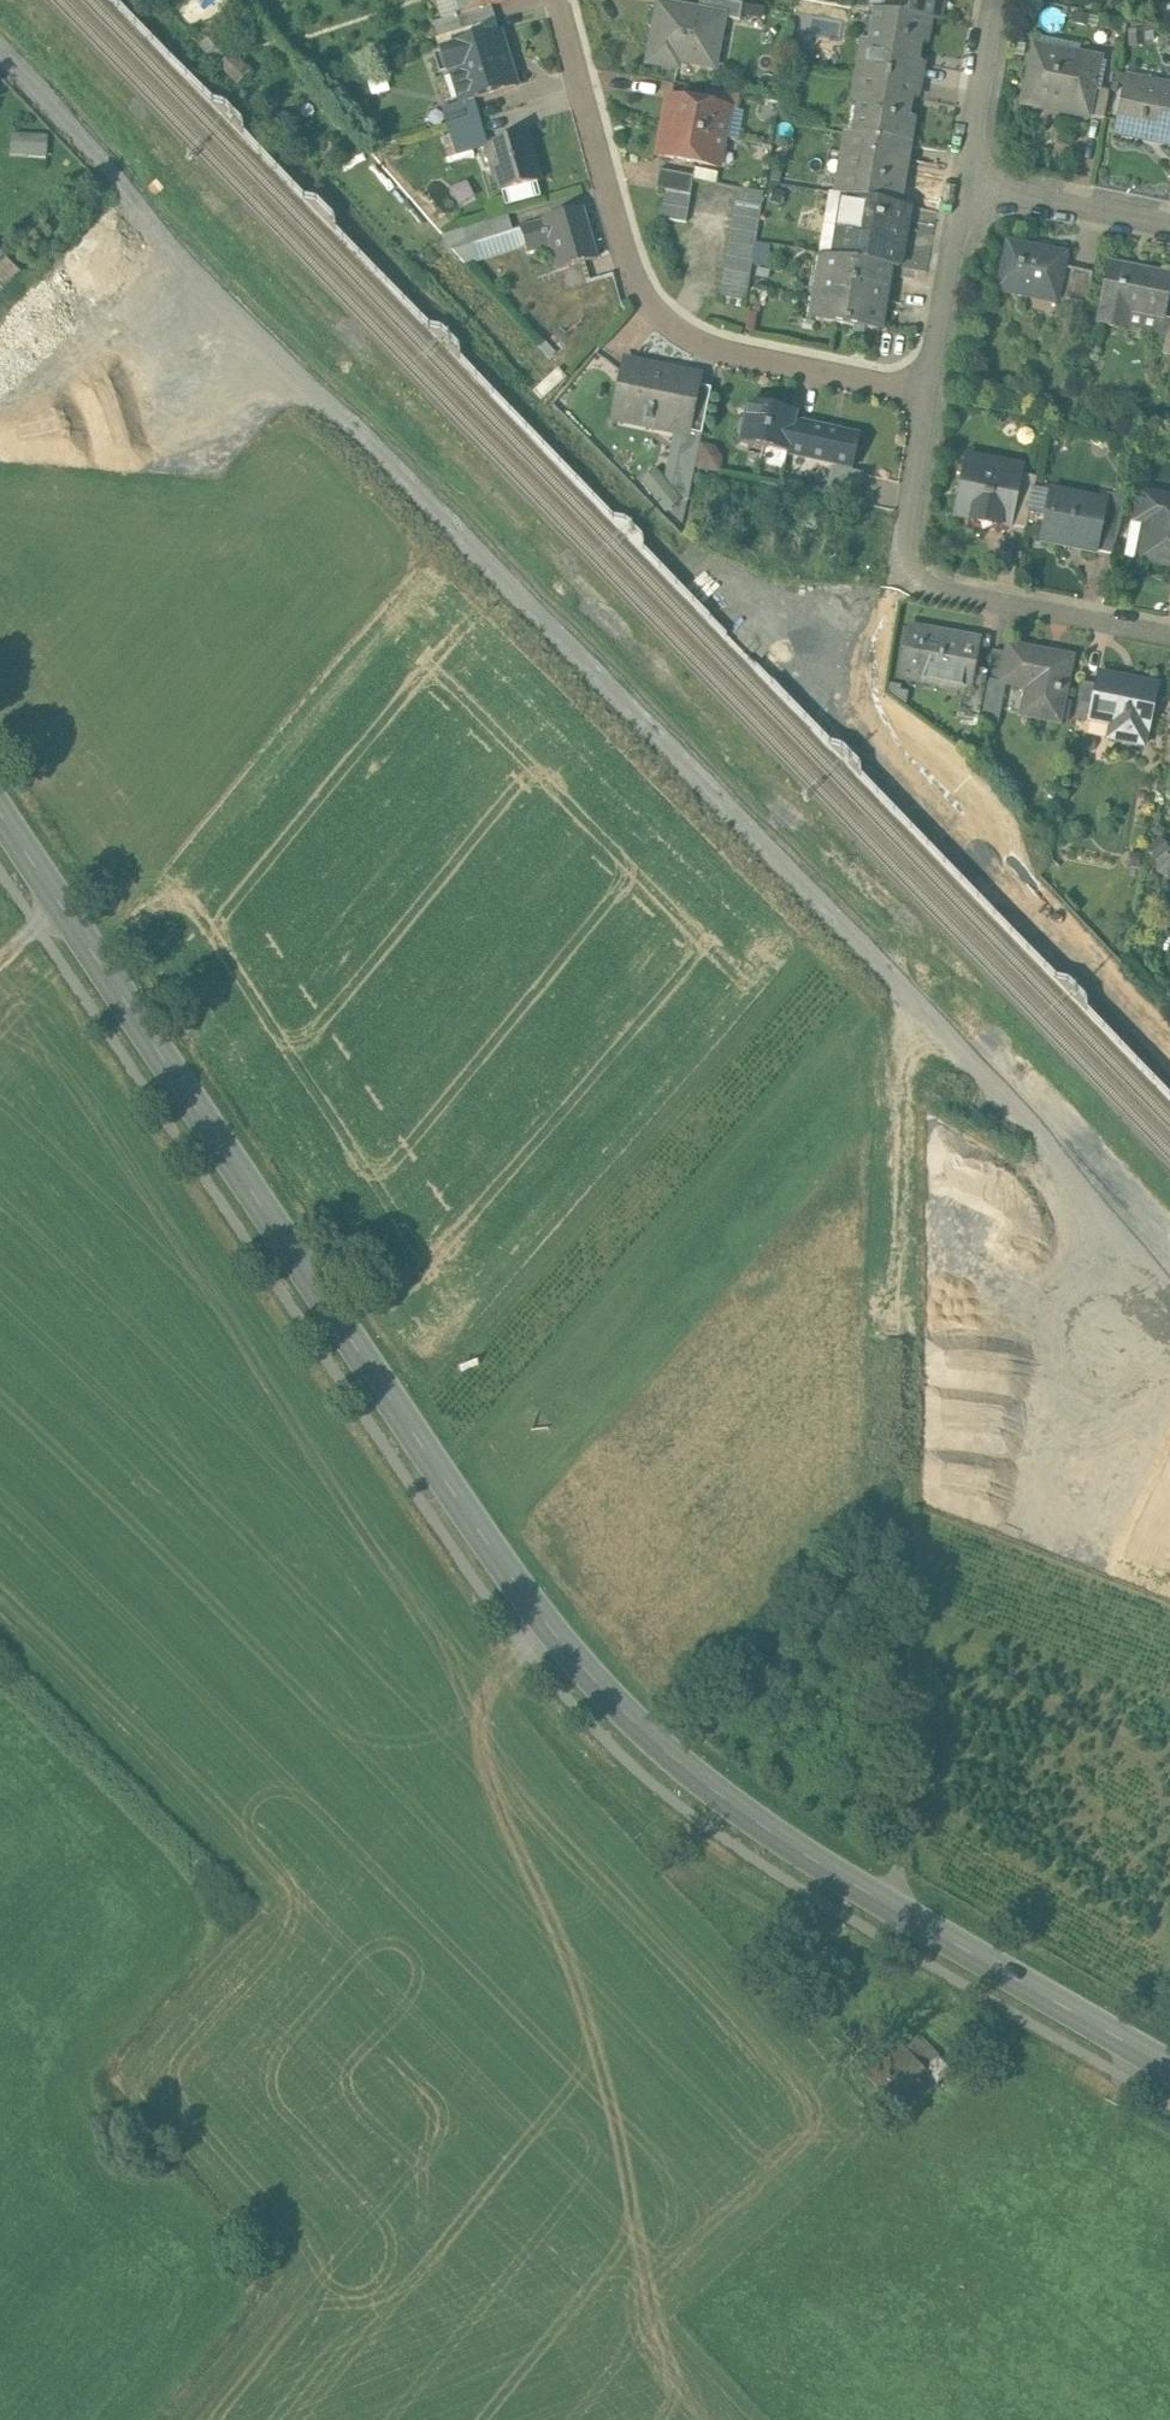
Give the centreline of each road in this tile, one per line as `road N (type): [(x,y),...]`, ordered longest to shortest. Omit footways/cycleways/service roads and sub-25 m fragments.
road 1 (secondary): [(1169,2068),(821,1865),(679,1764),(601,1689),(479,1531),(0,818)]
road 2 (residential): [(563,0),(600,151),(631,246),(659,300),(722,344),(928,382)]
road 3 (residential): [(928,382),(898,576),(1169,634)]
road 4 (track): [(899,1912),(902,1495)]
road 5 (residential): [(967,179),(1169,226)]
road 6 (residential): [(928,382),(967,179)]
road 7 (residential): [(967,179),(999,0)]

